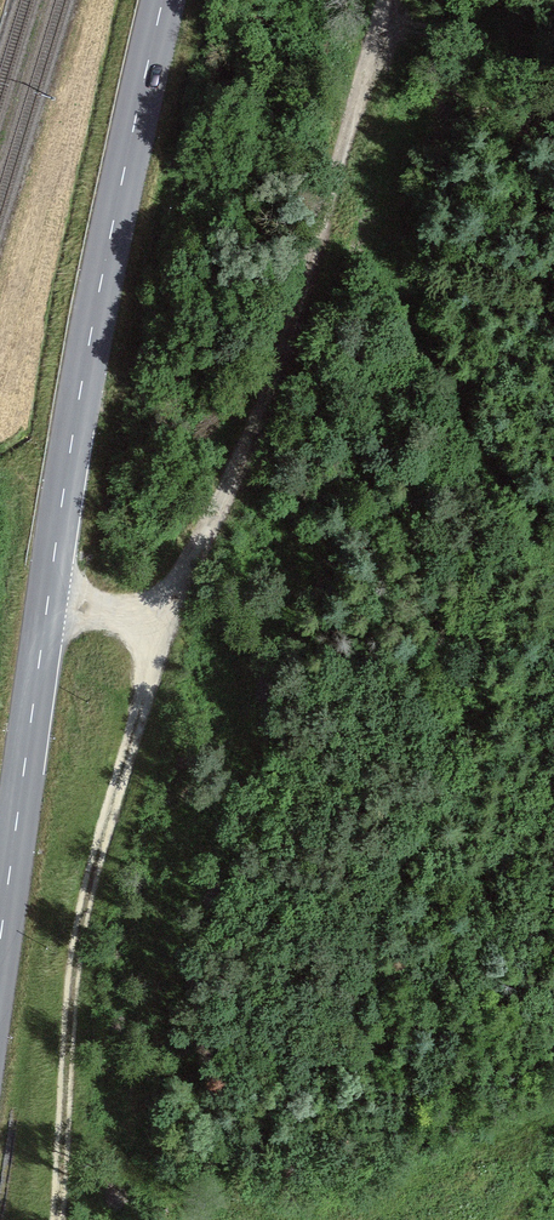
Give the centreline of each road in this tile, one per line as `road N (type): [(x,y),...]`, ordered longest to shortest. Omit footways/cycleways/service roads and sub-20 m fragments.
road 1 (track): [(143,616),(181,590),(252,447),(390,0)]
road 2 (tertiary): [(46,608),(77,425),(167,0)]
road 3 (track): [(143,616),(149,659),(140,721),(78,962),(58,1219)]
road 4 (tertiary): [(0,952),(46,608)]

